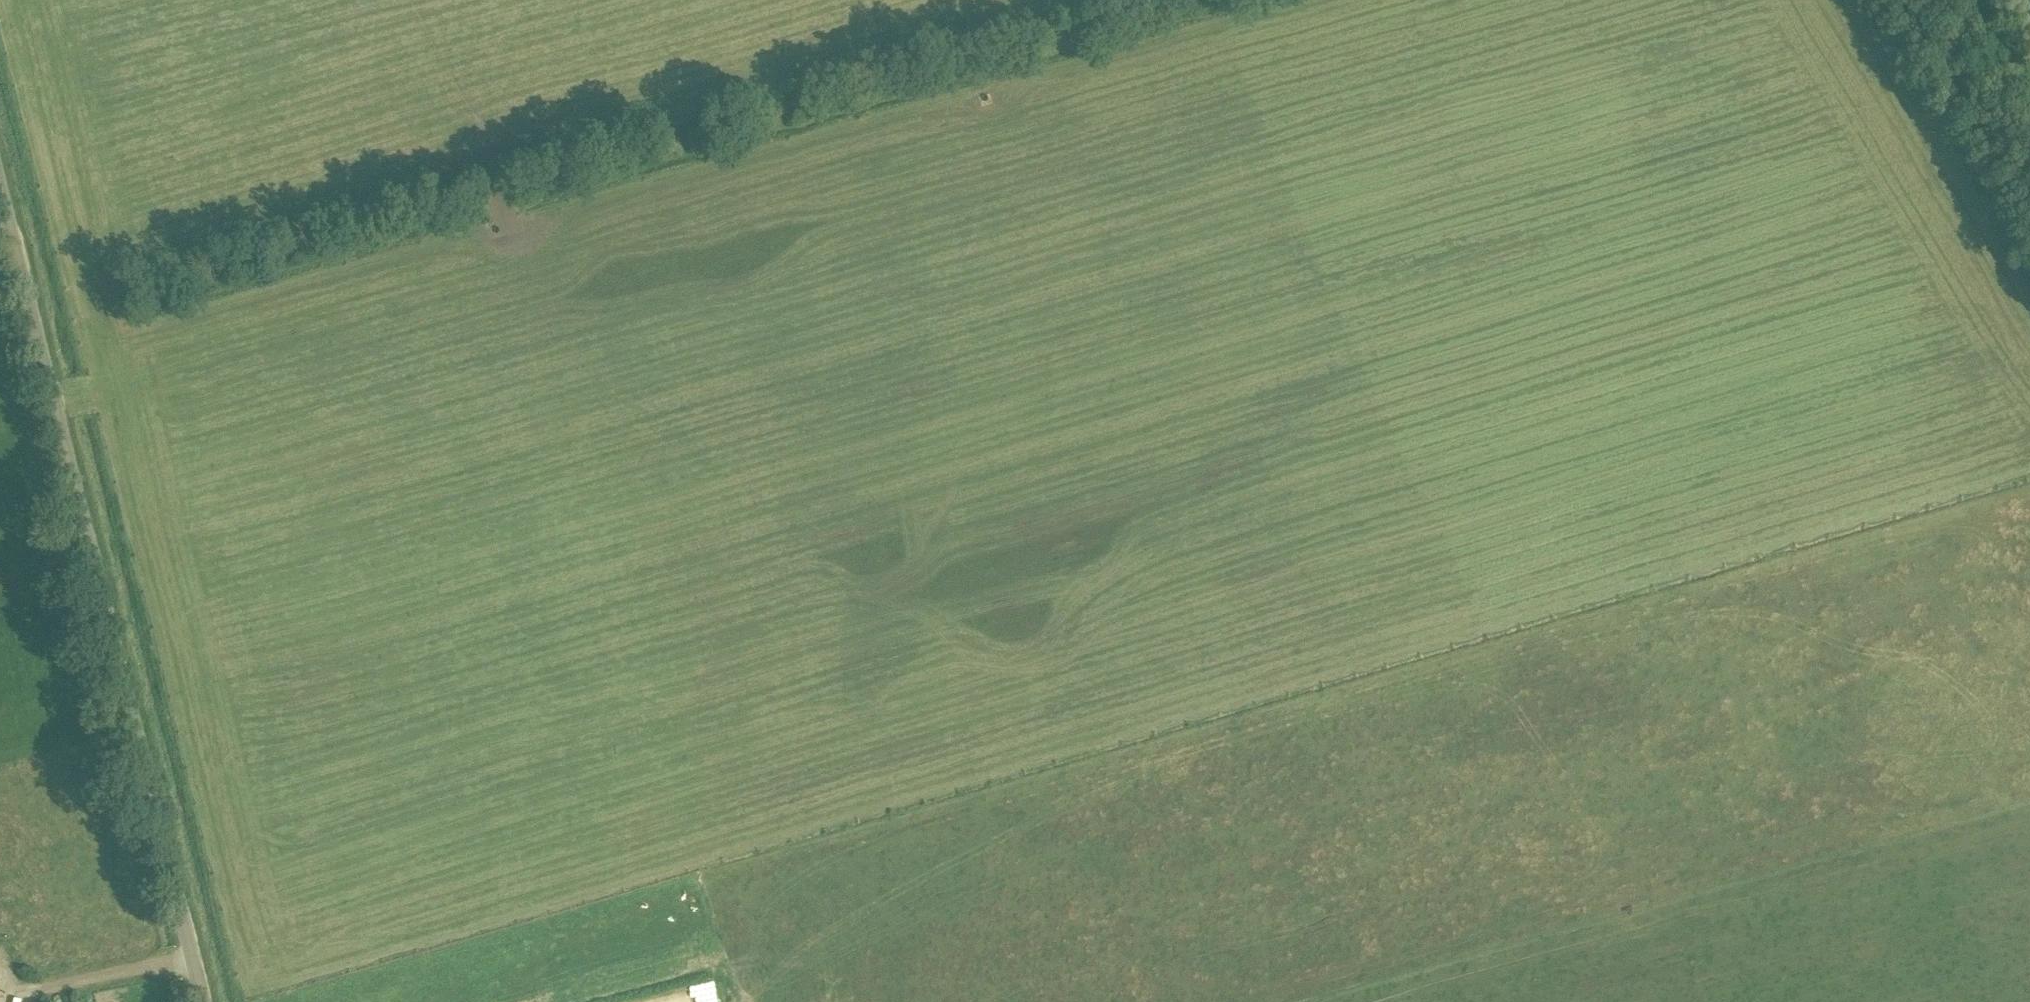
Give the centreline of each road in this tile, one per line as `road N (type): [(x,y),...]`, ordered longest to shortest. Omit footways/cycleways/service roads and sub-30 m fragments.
road 1 (unclassified): [(202,1001),(0,192)]

